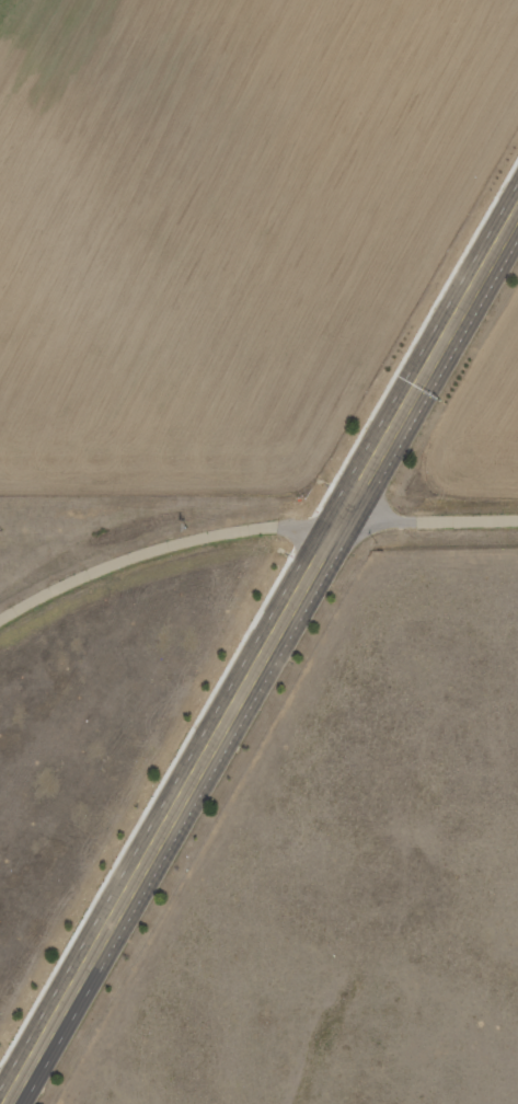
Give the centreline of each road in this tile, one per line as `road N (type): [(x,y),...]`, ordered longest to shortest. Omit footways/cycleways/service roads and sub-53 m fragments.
road 1 (primary): [(6,1103),(339,521)]
road 2 (primary): [(339,521),(517,210)]
road 3 (residential): [(0,617),(113,562),(179,541),(339,521)]
road 4 (residential): [(339,521),(517,519)]

